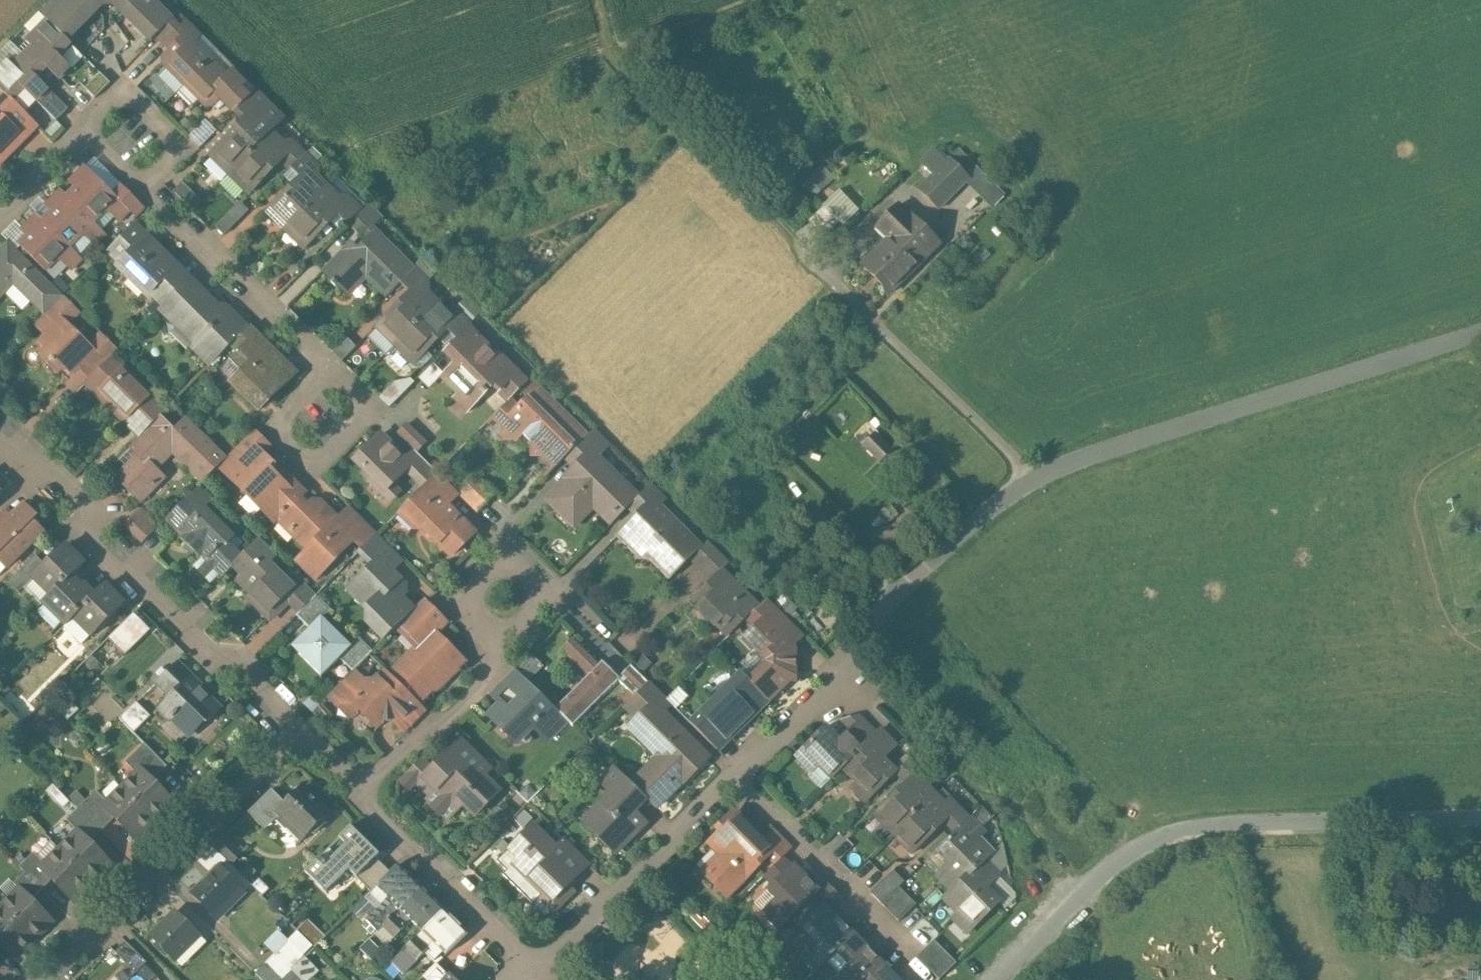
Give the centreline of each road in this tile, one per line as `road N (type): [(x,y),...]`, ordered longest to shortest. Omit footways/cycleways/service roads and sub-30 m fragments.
road 1 (unclassified): [(844,660),(891,601),(1029,480),(1073,458),(1480,328)]
road 2 (track): [(1029,480),(1014,456),(611,61),(594,0)]
road 3 (residential): [(1001,979),(1130,853),(1170,830),(1480,817)]
road 4 (residential): [(298,729),(0,429)]
road 5 (residential): [(298,729),(40,979)]
road 6 (residential): [(538,969),(738,775)]
road 7 (residential): [(145,191),(329,367)]
road 8 (residential): [(738,775),(910,952)]
road 9 (residential): [(538,969),(365,795)]
road 10 (residential): [(506,652),(531,622),(539,599),(533,577),(495,561),(474,573),(467,597),(474,621)]
road 11 (residential): [(365,795),(506,652)]
road 12 (residential): [(329,367),(358,394),(357,422),(312,460),(283,444),(285,414)]
road 13 (residential): [(78,128),(114,98),(140,104),(174,142),(169,166),(145,191)]
road 14 (residential): [(738,775),(844,660)]
road 15 (residential): [(0,216),(13,215),(32,195),(33,173),(78,128)]

